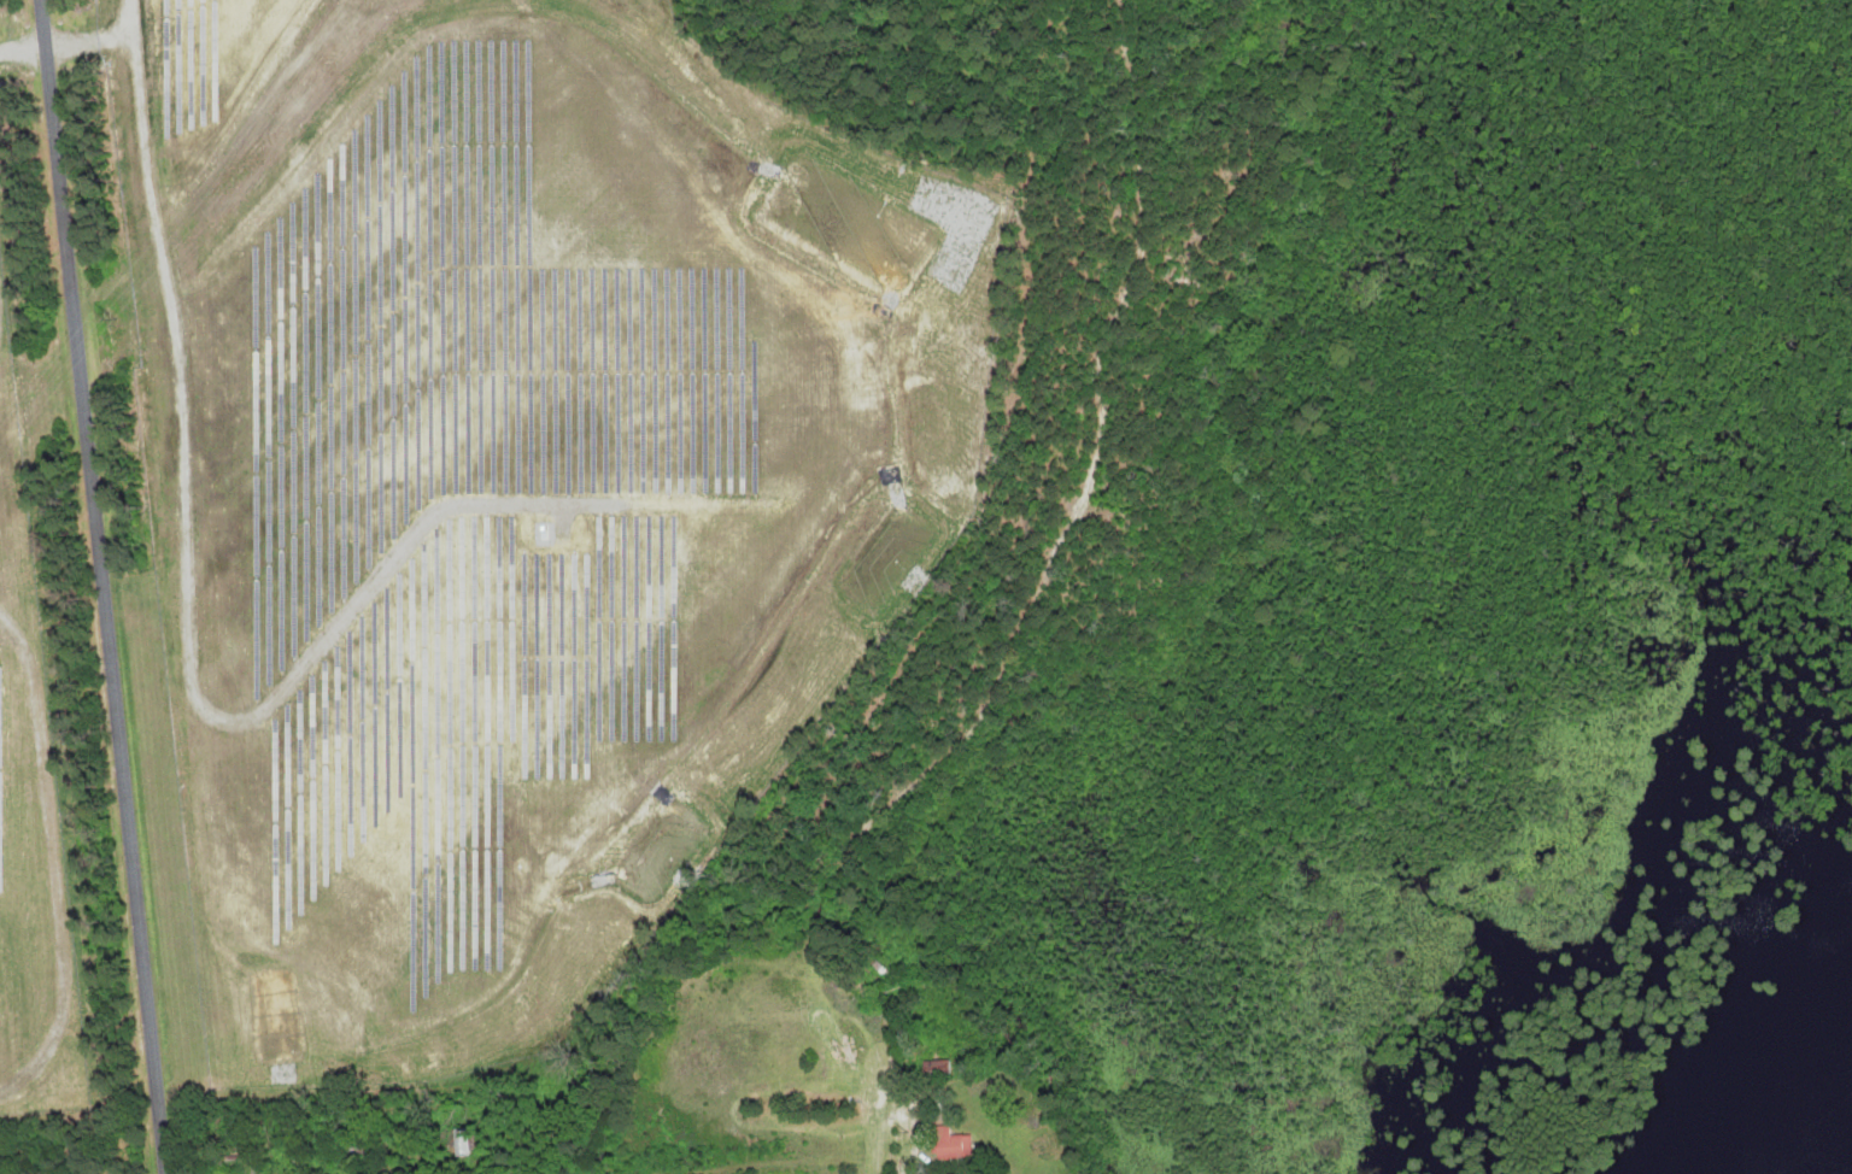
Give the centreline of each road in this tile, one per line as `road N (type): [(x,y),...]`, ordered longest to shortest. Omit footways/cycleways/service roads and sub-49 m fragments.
road 1 (residential): [(165,1173),(41,0)]

